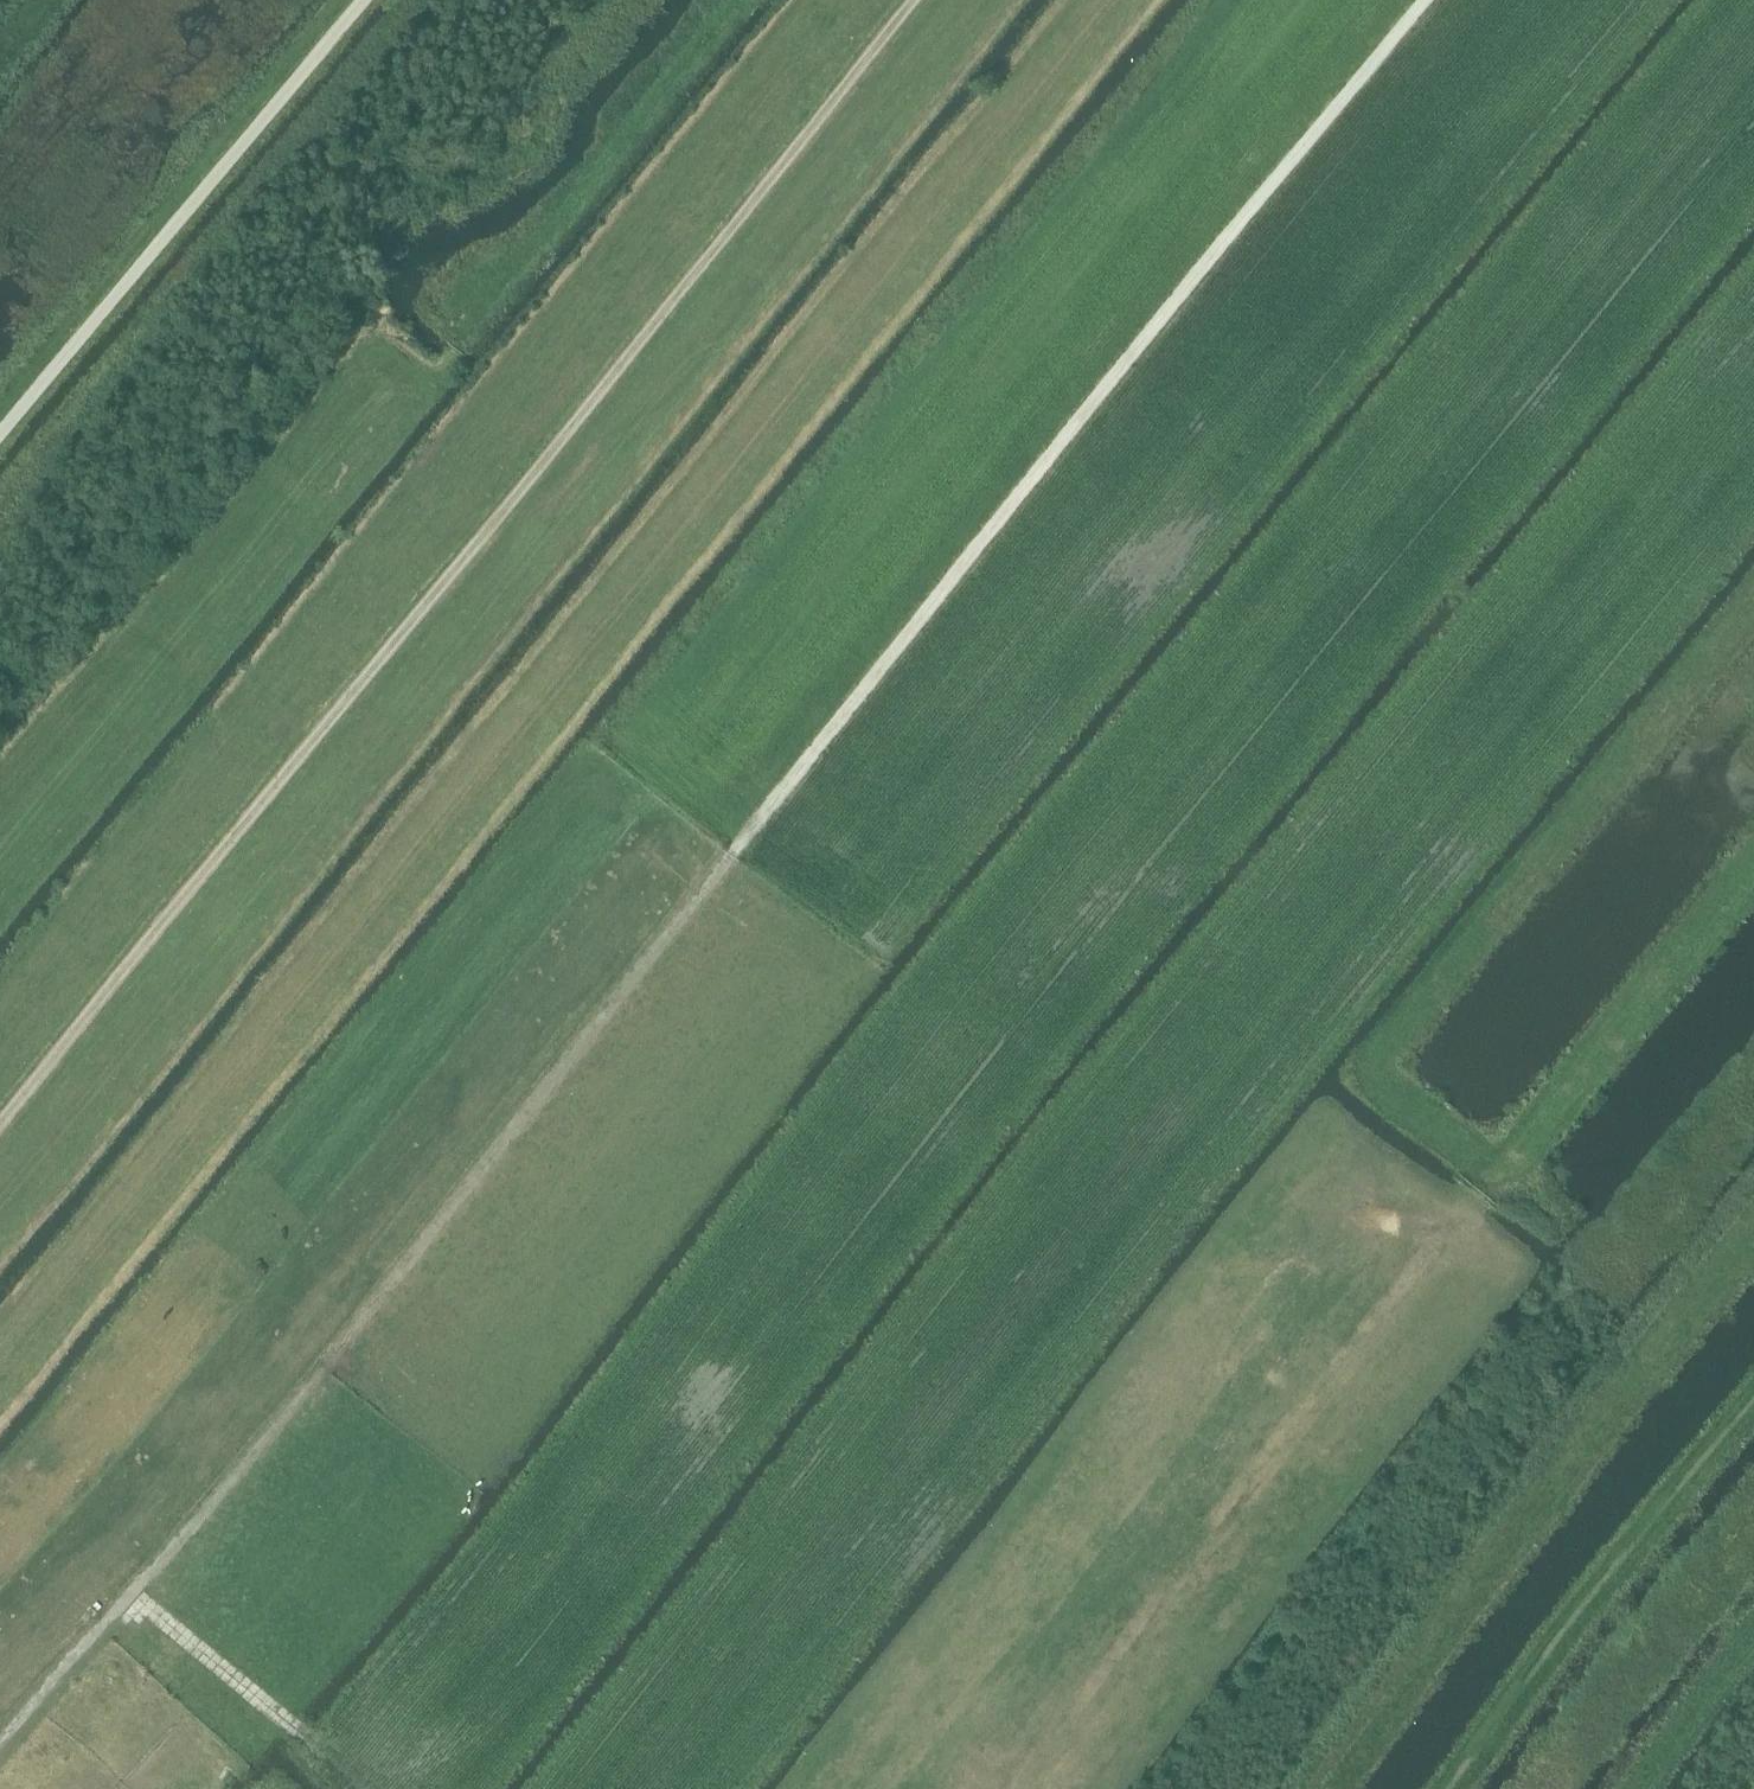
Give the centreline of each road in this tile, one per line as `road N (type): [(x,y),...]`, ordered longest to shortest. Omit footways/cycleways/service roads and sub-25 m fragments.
road 1 (track): [(1425,0),(201,1518),(0,1741)]
road 2 (track): [(0,439),(365,0)]

